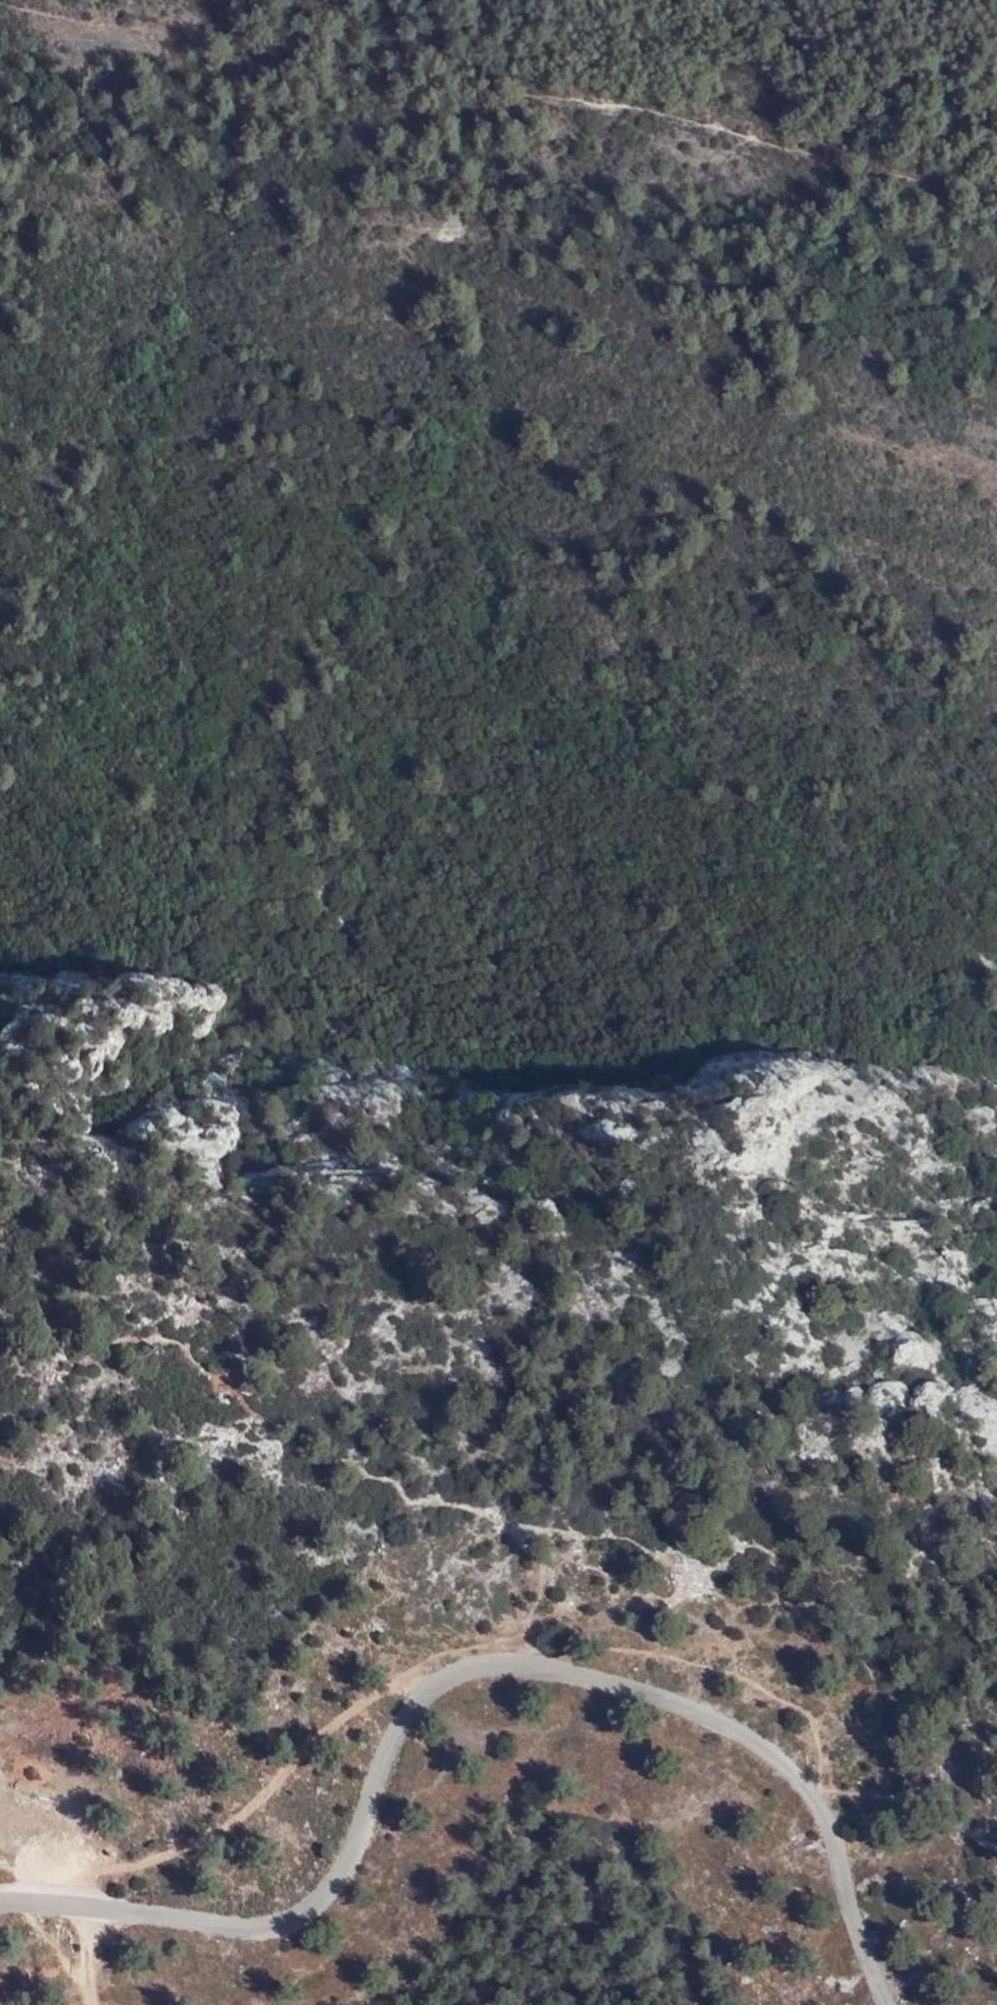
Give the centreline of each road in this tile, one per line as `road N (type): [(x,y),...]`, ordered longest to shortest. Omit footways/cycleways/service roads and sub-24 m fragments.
road 1 (unclassified): [(891,2004),(821,1800),(764,1744),(687,1701),(510,1656),(456,1668),(422,1691),(386,1749),(338,1878),(307,1908),(264,1925),(0,1901)]
road 2 (track): [(456,1668),(388,1682),(343,1713),(246,1813),(140,1866),(59,1875),(0,1869)]

